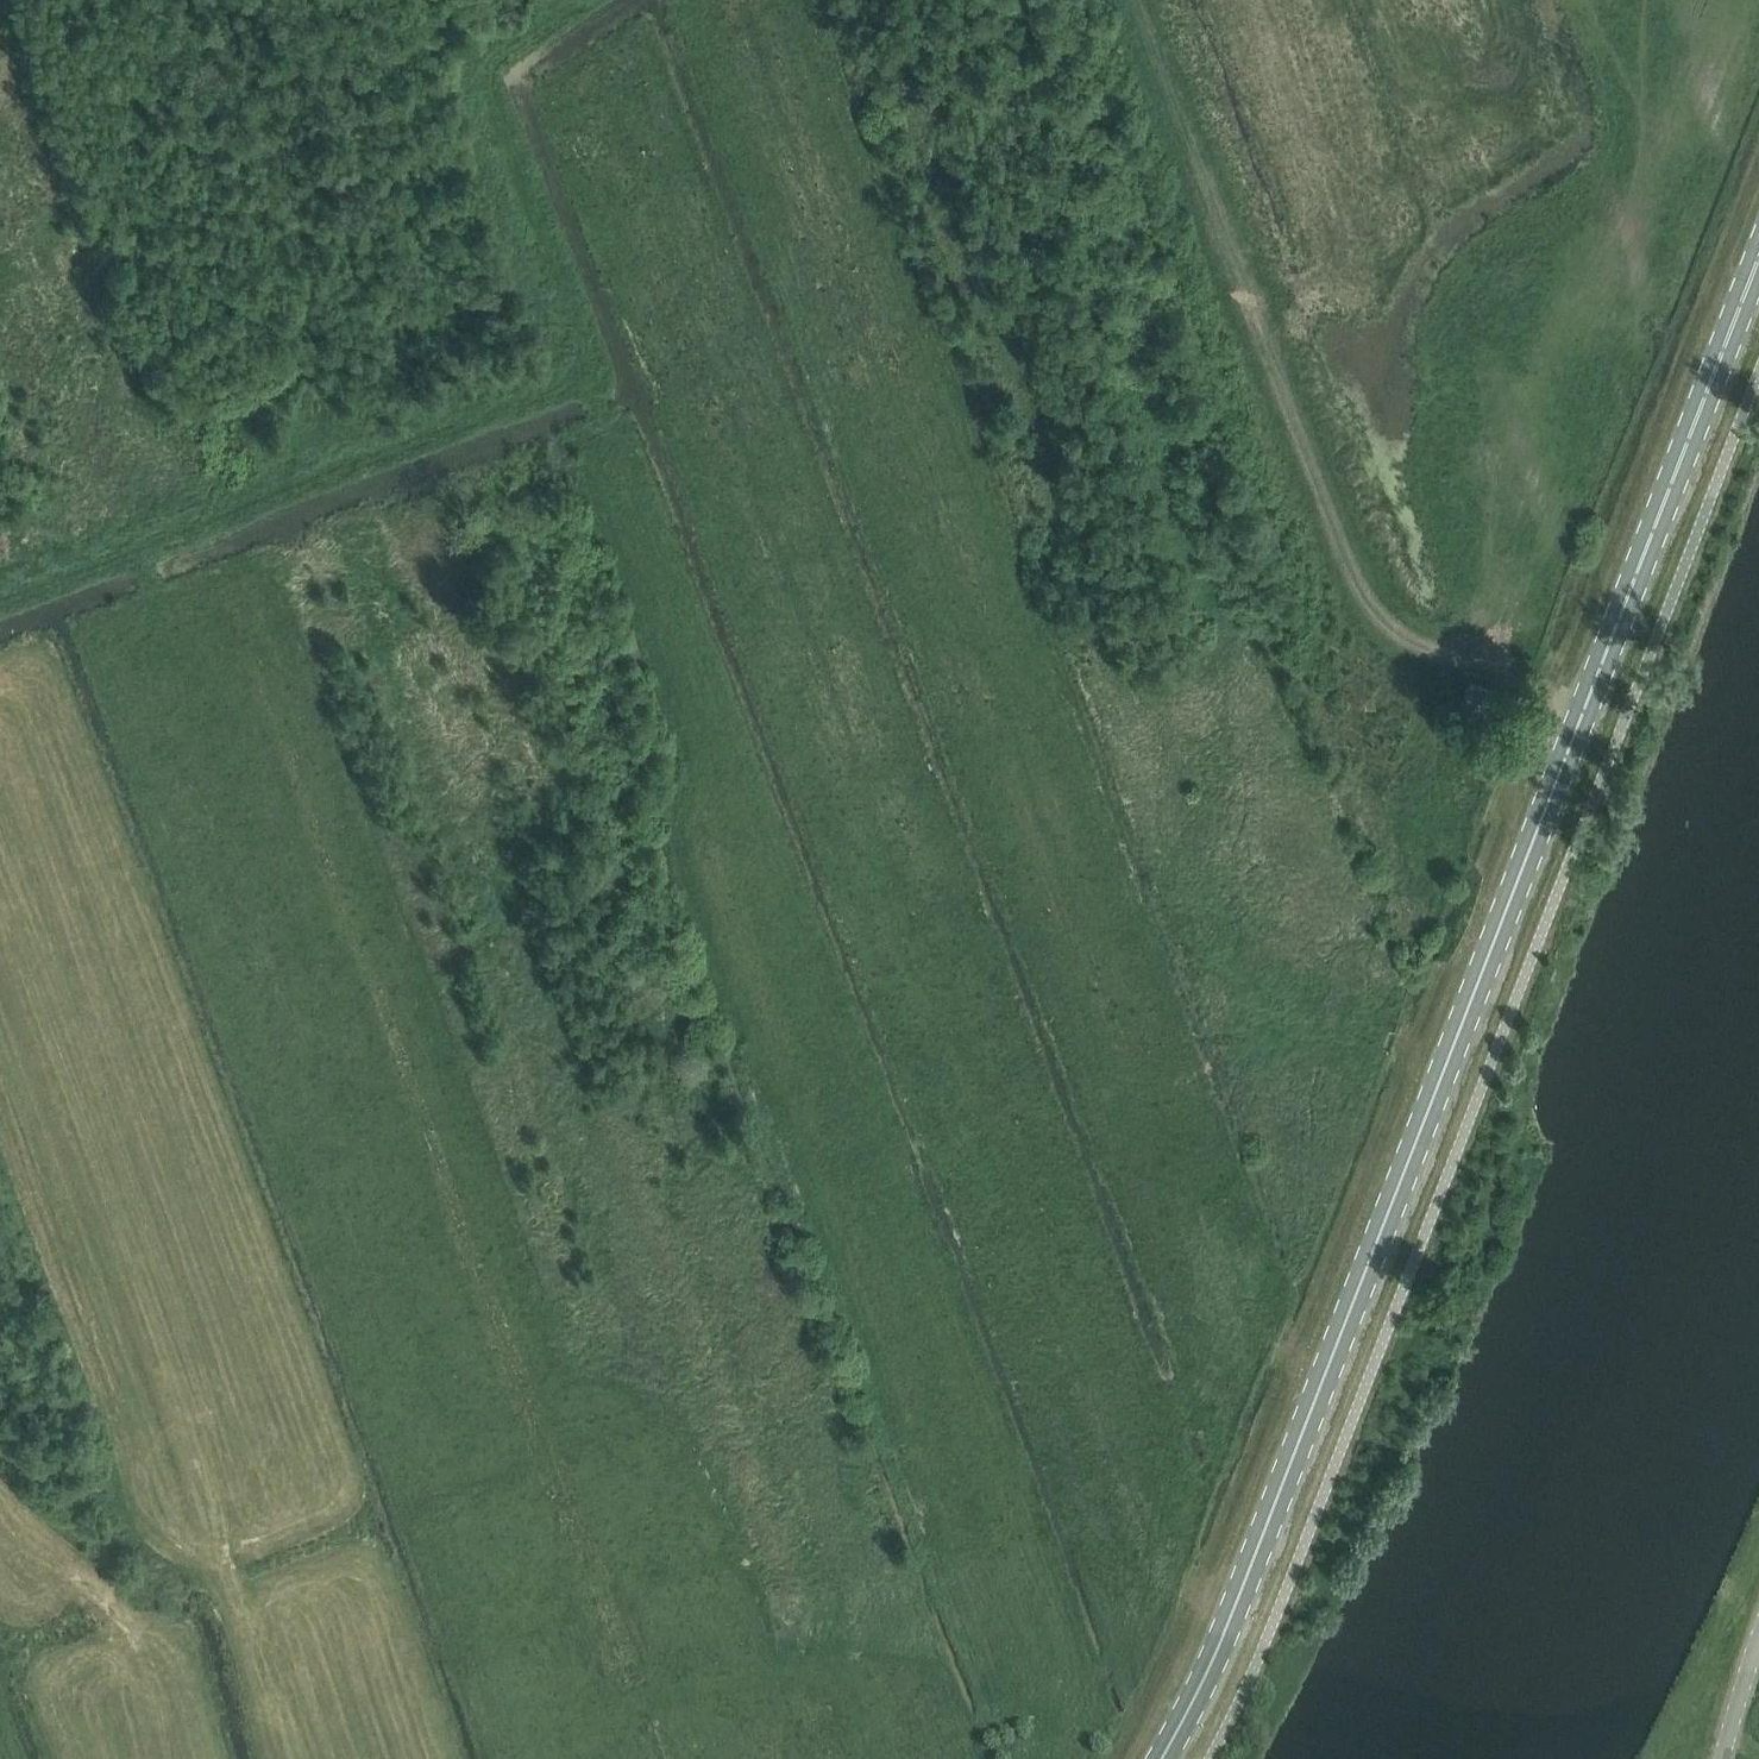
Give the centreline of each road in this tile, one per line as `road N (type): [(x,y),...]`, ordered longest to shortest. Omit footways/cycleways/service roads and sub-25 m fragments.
road 1 (primary): [(1161,1758),(1233,1613),(1758,260)]
road 2 (unclassified): [(1722,1758),(1758,1639)]

